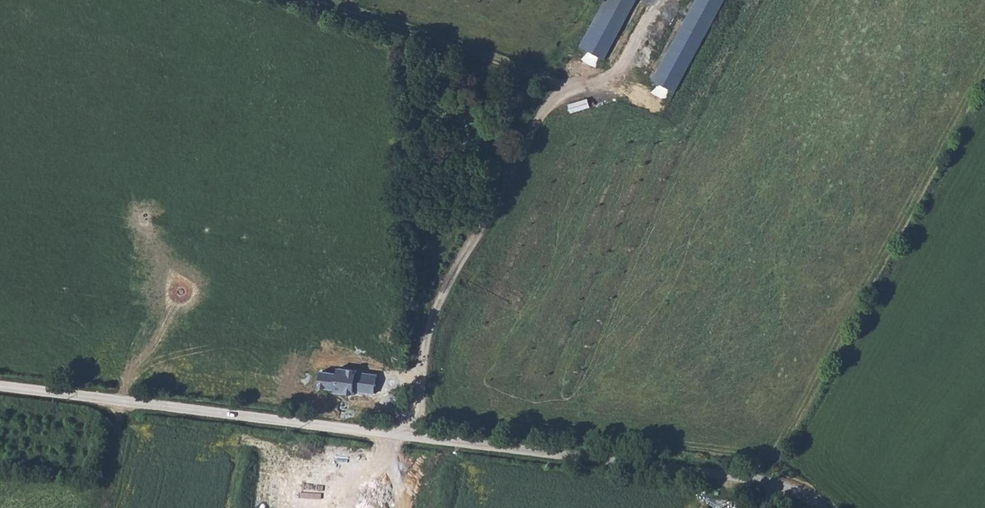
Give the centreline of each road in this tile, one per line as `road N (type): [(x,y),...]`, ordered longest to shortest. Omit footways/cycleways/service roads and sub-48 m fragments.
road 1 (unclassified): [(0,386),(746,478),(822,507)]
road 2 (track): [(660,0),(620,66),(562,91),(542,108),(432,319),(405,435)]
road 3 (track): [(302,0),(562,91)]

